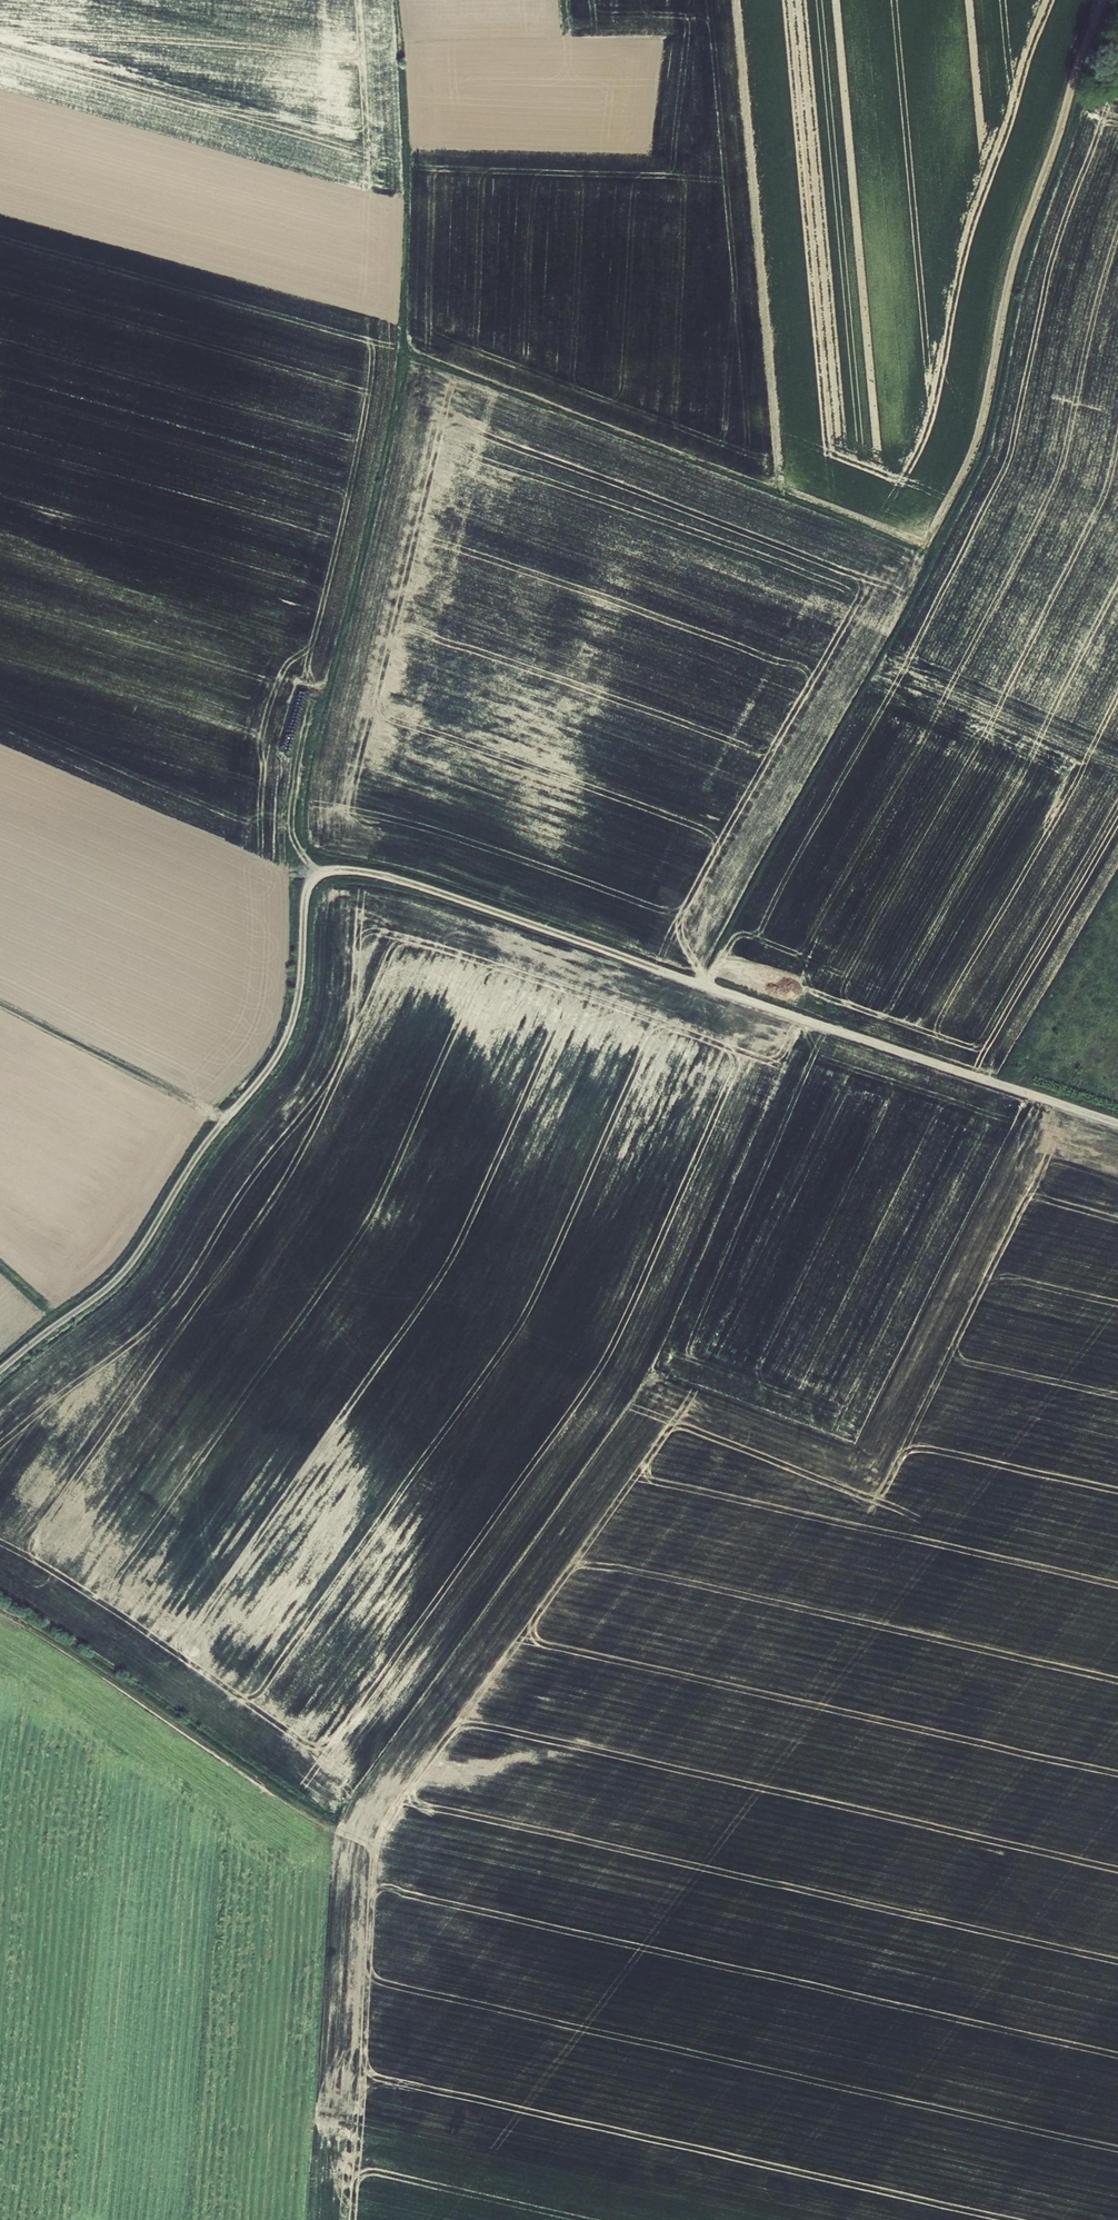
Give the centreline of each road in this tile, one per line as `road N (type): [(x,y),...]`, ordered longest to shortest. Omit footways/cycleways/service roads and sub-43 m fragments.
road 1 (track): [(1117,1126),(308,863),(268,1082),(75,1321),(0,1389)]
road 2 (track): [(0,1618),(341,1825)]

